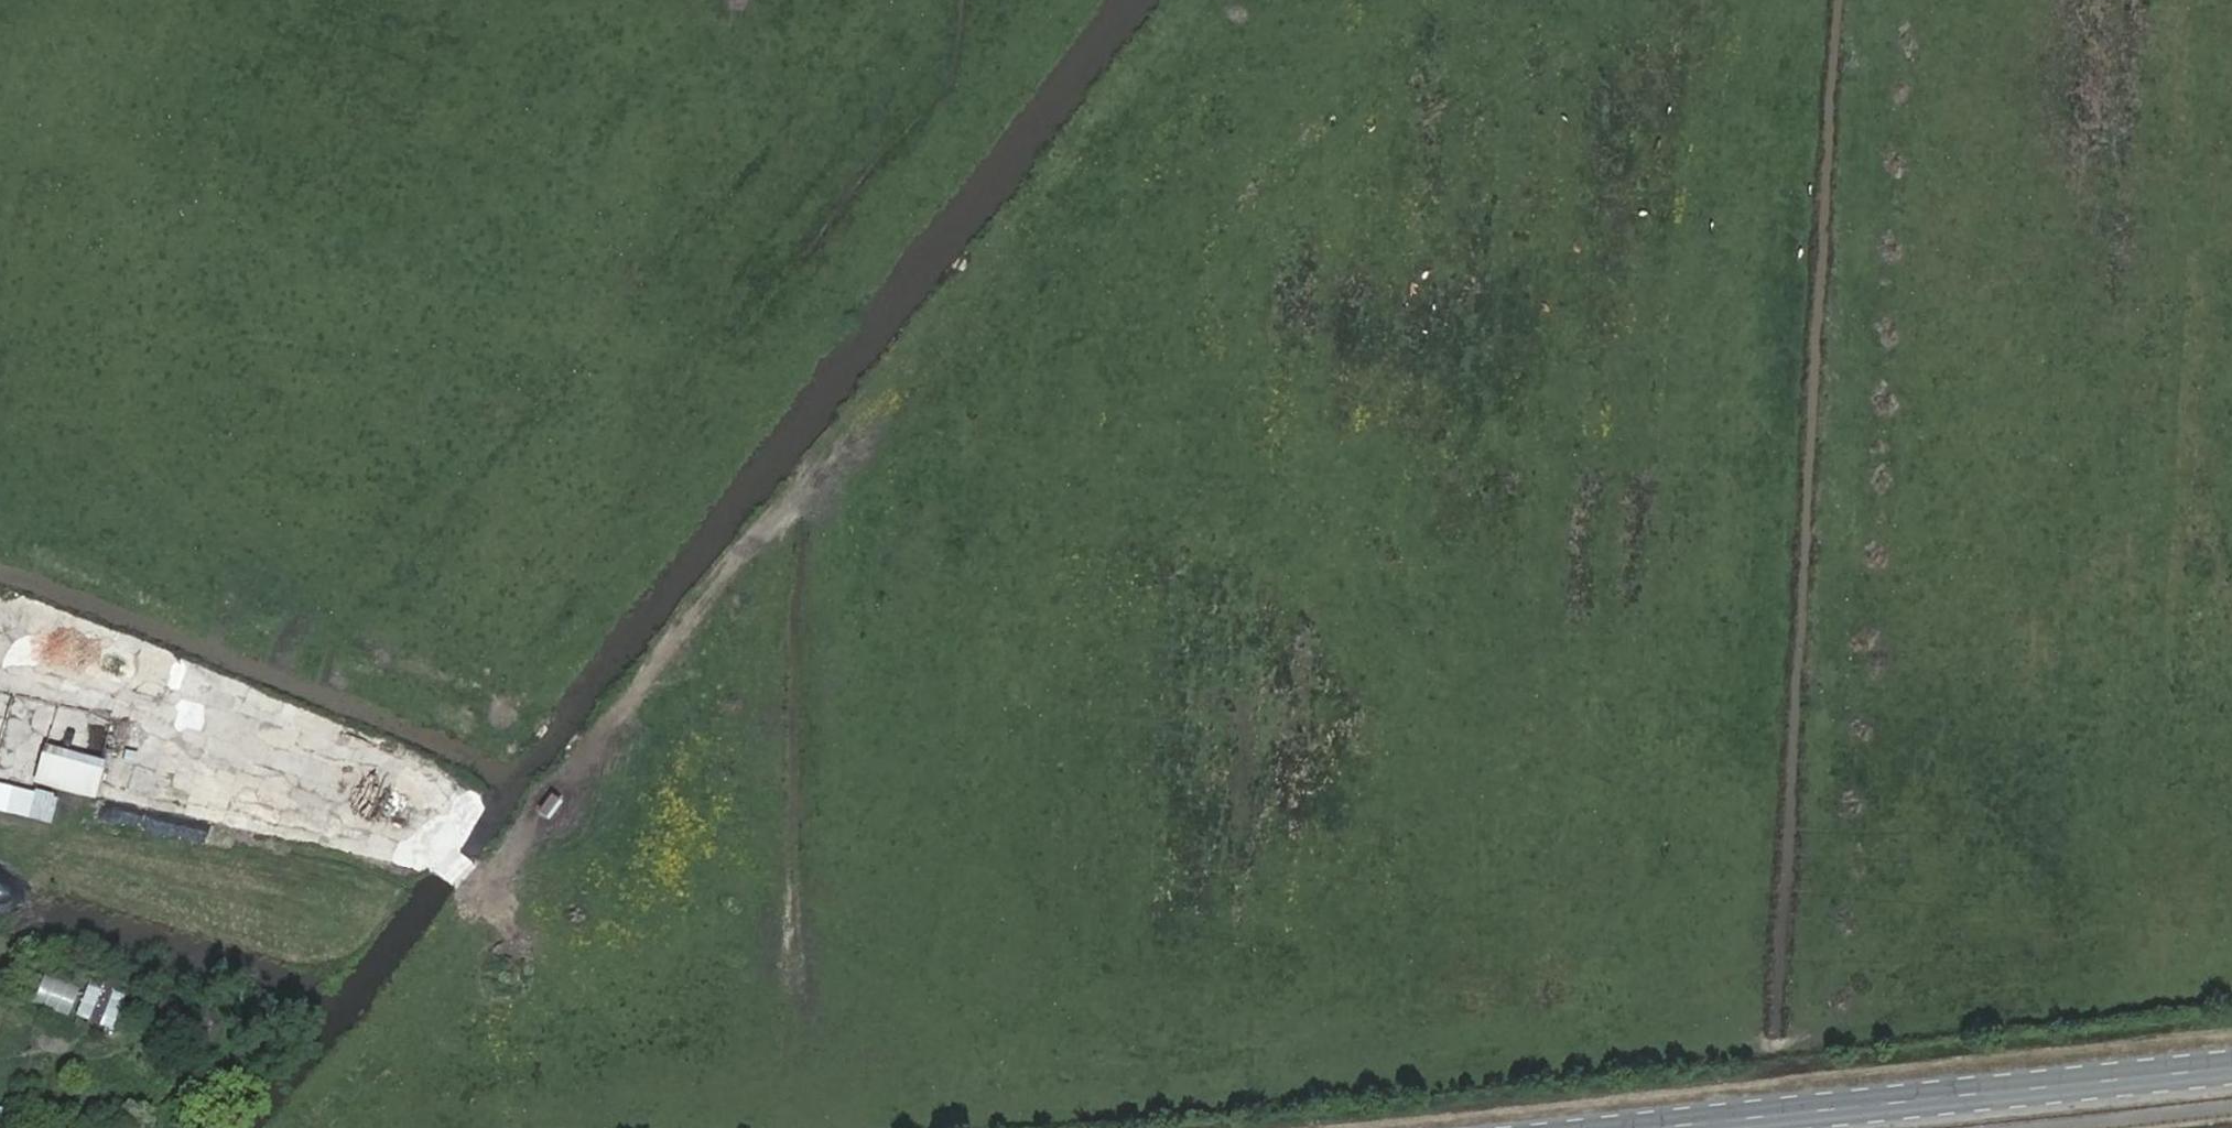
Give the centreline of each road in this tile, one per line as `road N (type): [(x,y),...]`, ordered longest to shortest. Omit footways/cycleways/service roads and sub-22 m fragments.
road 1 (secondary): [(2231,1068),(1657,1127)]

